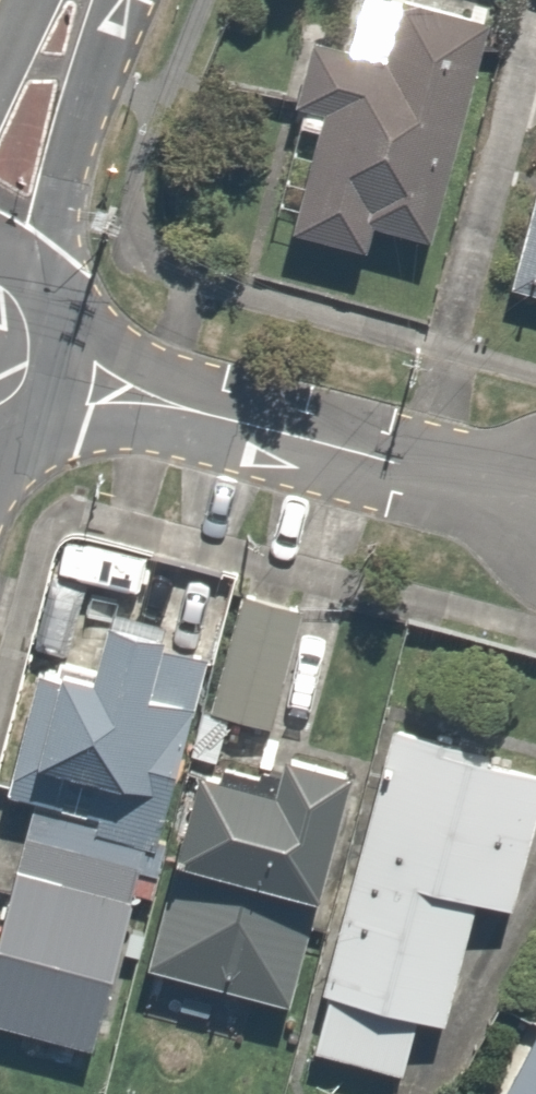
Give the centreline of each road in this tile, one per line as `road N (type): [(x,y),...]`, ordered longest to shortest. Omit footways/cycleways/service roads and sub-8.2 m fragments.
road 1 (residential): [(535,499),(63,378)]
road 2 (residential): [(0,215),(76,0)]
road 3 (residential): [(0,244),(55,287),(70,338),(63,378)]

